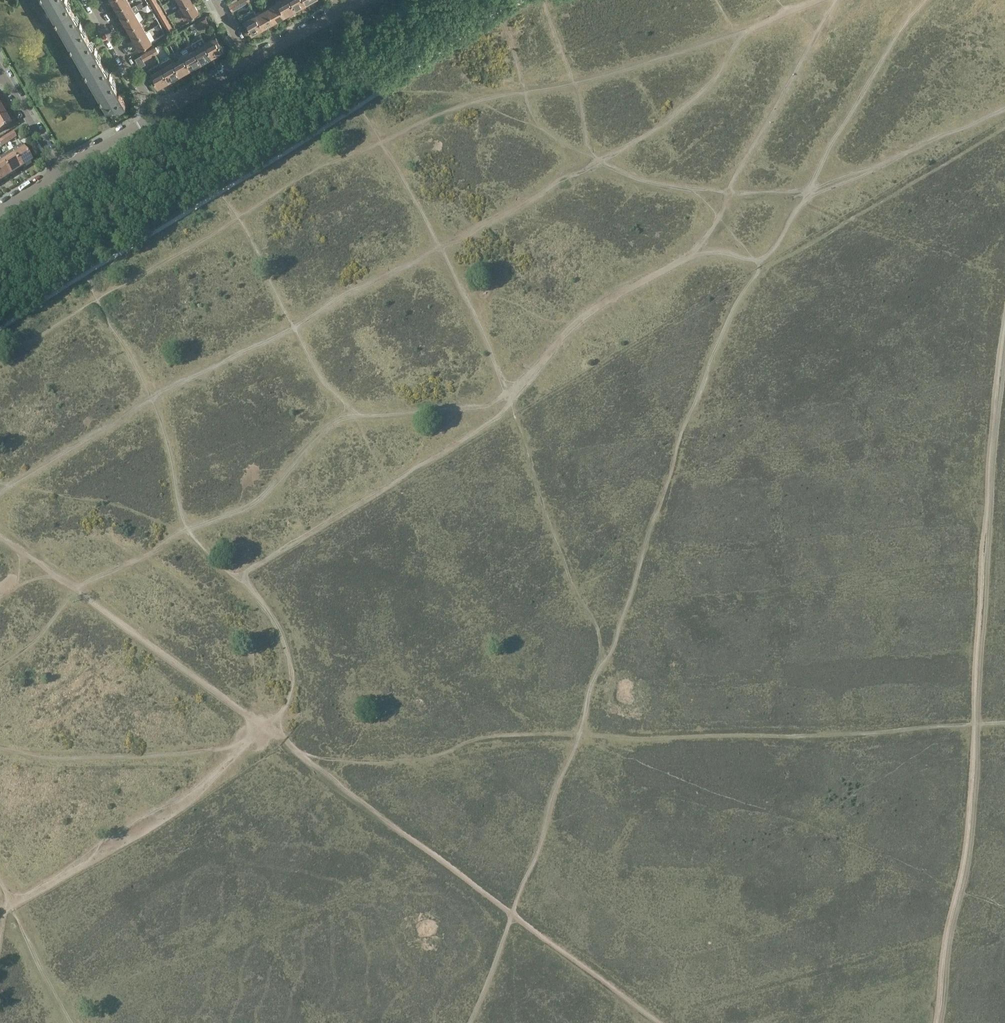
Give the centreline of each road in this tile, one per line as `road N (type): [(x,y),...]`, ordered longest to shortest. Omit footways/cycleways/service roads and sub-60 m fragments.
road 1 (track): [(939,1022),(967,816),(1004,330)]
road 2 (residential): [(89,0),(153,116)]

